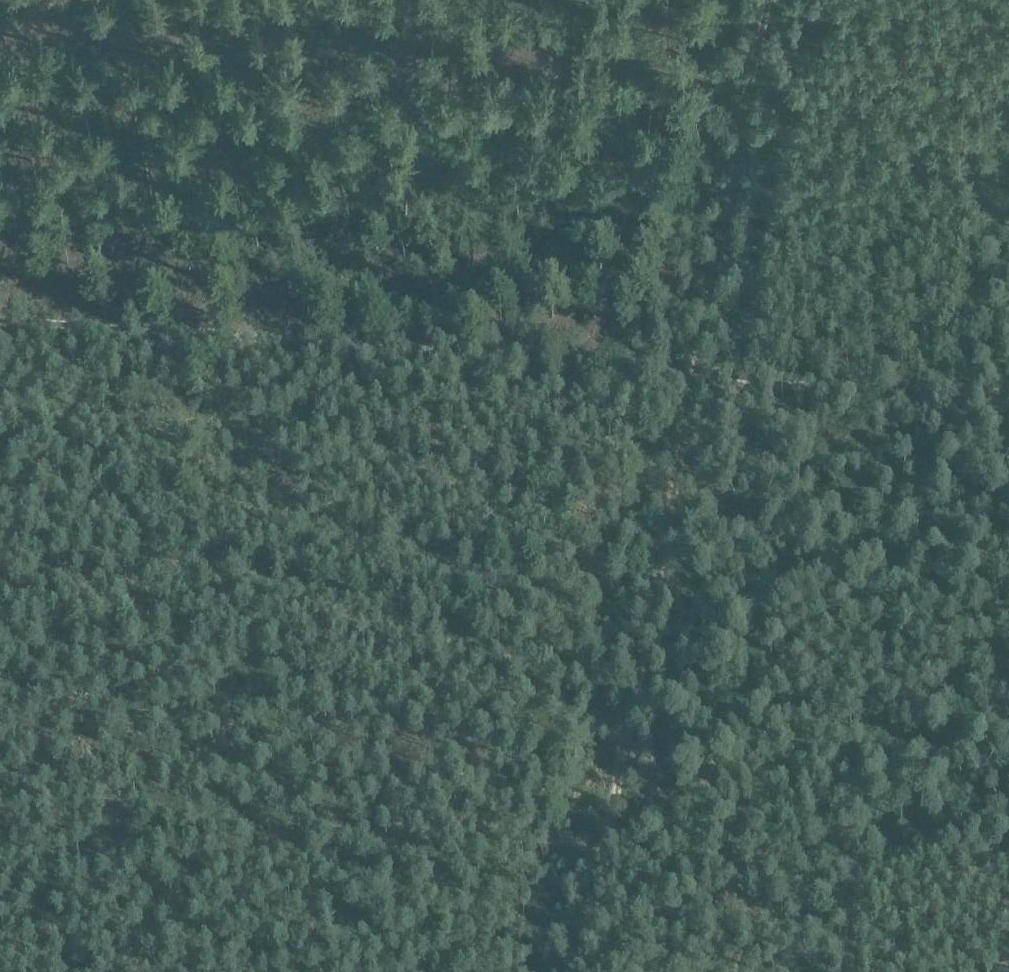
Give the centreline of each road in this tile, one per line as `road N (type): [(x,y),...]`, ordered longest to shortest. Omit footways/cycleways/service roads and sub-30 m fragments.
road 1 (track): [(1008,876),(0,795)]
road 2 (track): [(562,971),(746,0)]
road 3 (track): [(0,329),(674,383)]

